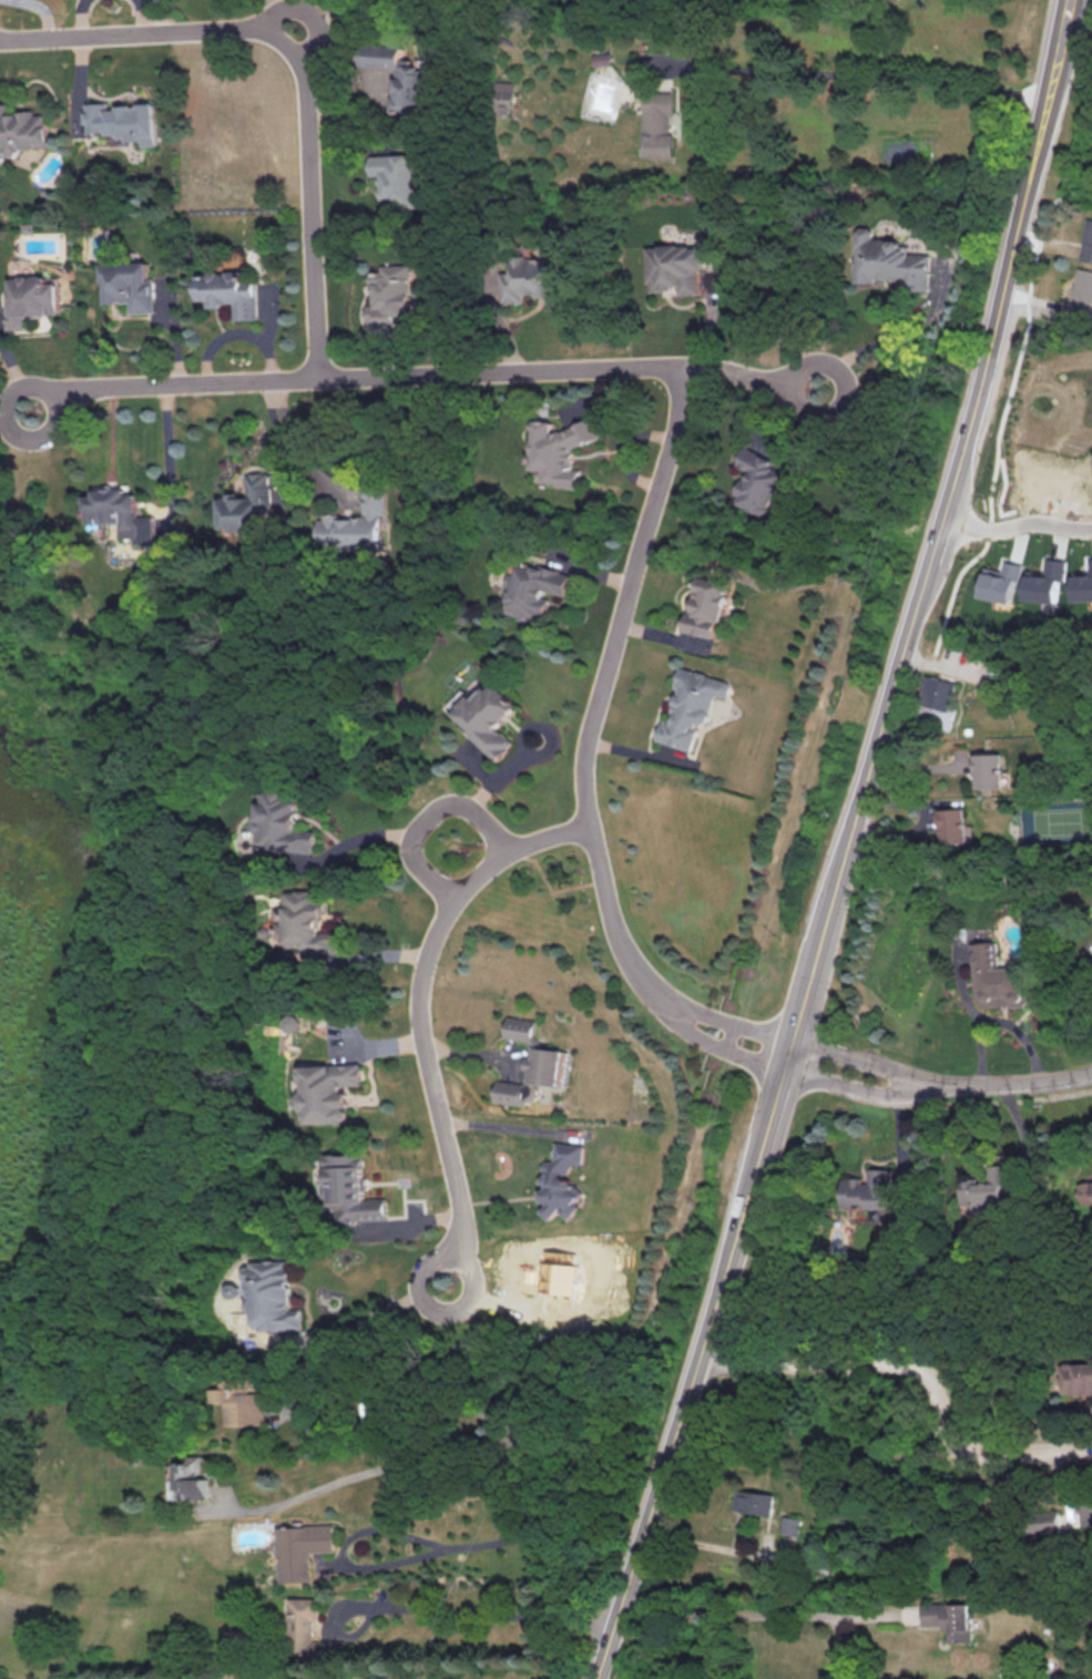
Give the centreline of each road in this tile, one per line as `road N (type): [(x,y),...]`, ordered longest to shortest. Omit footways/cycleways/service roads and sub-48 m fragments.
road 1 (residential): [(821,386),(745,371),(45,396),(0,411)]
road 2 (residential): [(677,373),(669,461),(586,739),(584,786),(612,924),(635,973),(687,1017),(784,1068)]
road 3 (secondary): [(1032,162),(971,416),(836,887)]
road 4 (residential): [(304,387),(287,38),(0,37)]
road 5 (residential): [(594,832),(527,844),(488,868),(433,944),(421,986),(423,1043),(458,1215),(445,1290)]
road 6 (residential): [(697,1362),(895,1366),(931,1381),(948,1421),(978,1446),(1091,1446)]
road 7 (secondary): [(717,1296),(593,1678)]
road 8 (secondary): [(836,887),(743,1210)]
road 9 (residential): [(1091,1071),(928,1085),(881,1082),(787,1055)]
road 10 (residential): [(611,1626),(575,1621),(552,1606),(543,1467),(519,1439)]
road 11 (residential): [(575,1621),(358,1605)]
road 12 (residential): [(455,905),(410,851),(427,818),(463,805),(510,854)]
road 13 (residential): [(940,523),(1091,528)]

